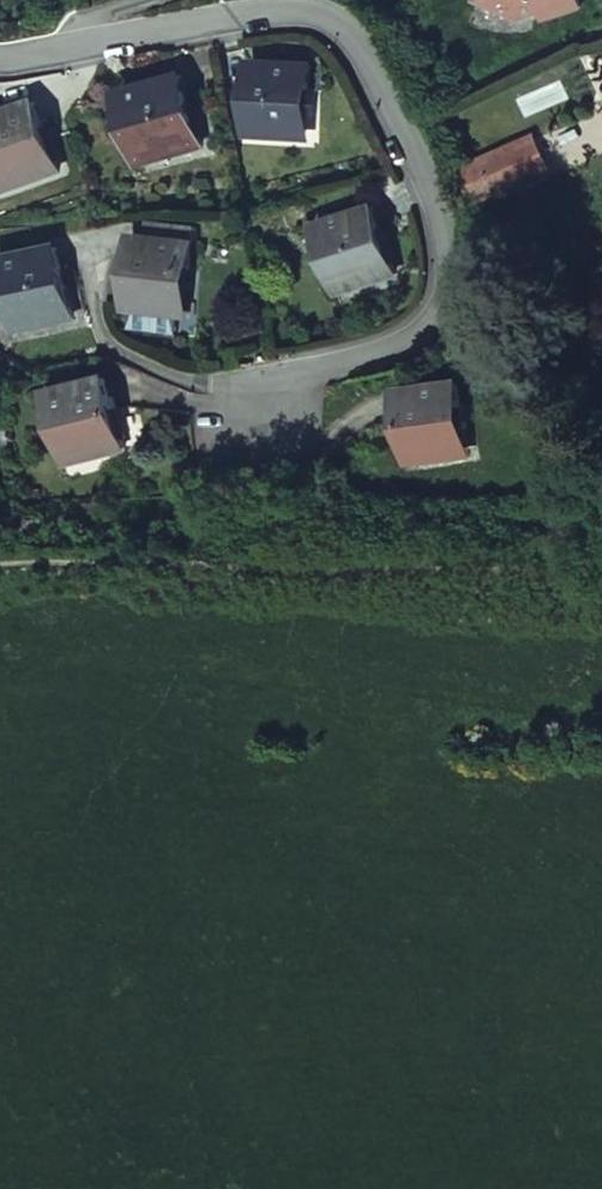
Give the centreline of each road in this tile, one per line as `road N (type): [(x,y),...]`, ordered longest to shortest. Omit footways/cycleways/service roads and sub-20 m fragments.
road 1 (residential): [(0,59),(302,9),(335,17),(363,43),(450,251),(442,309),(406,342),(325,367),(265,385),(211,381)]

